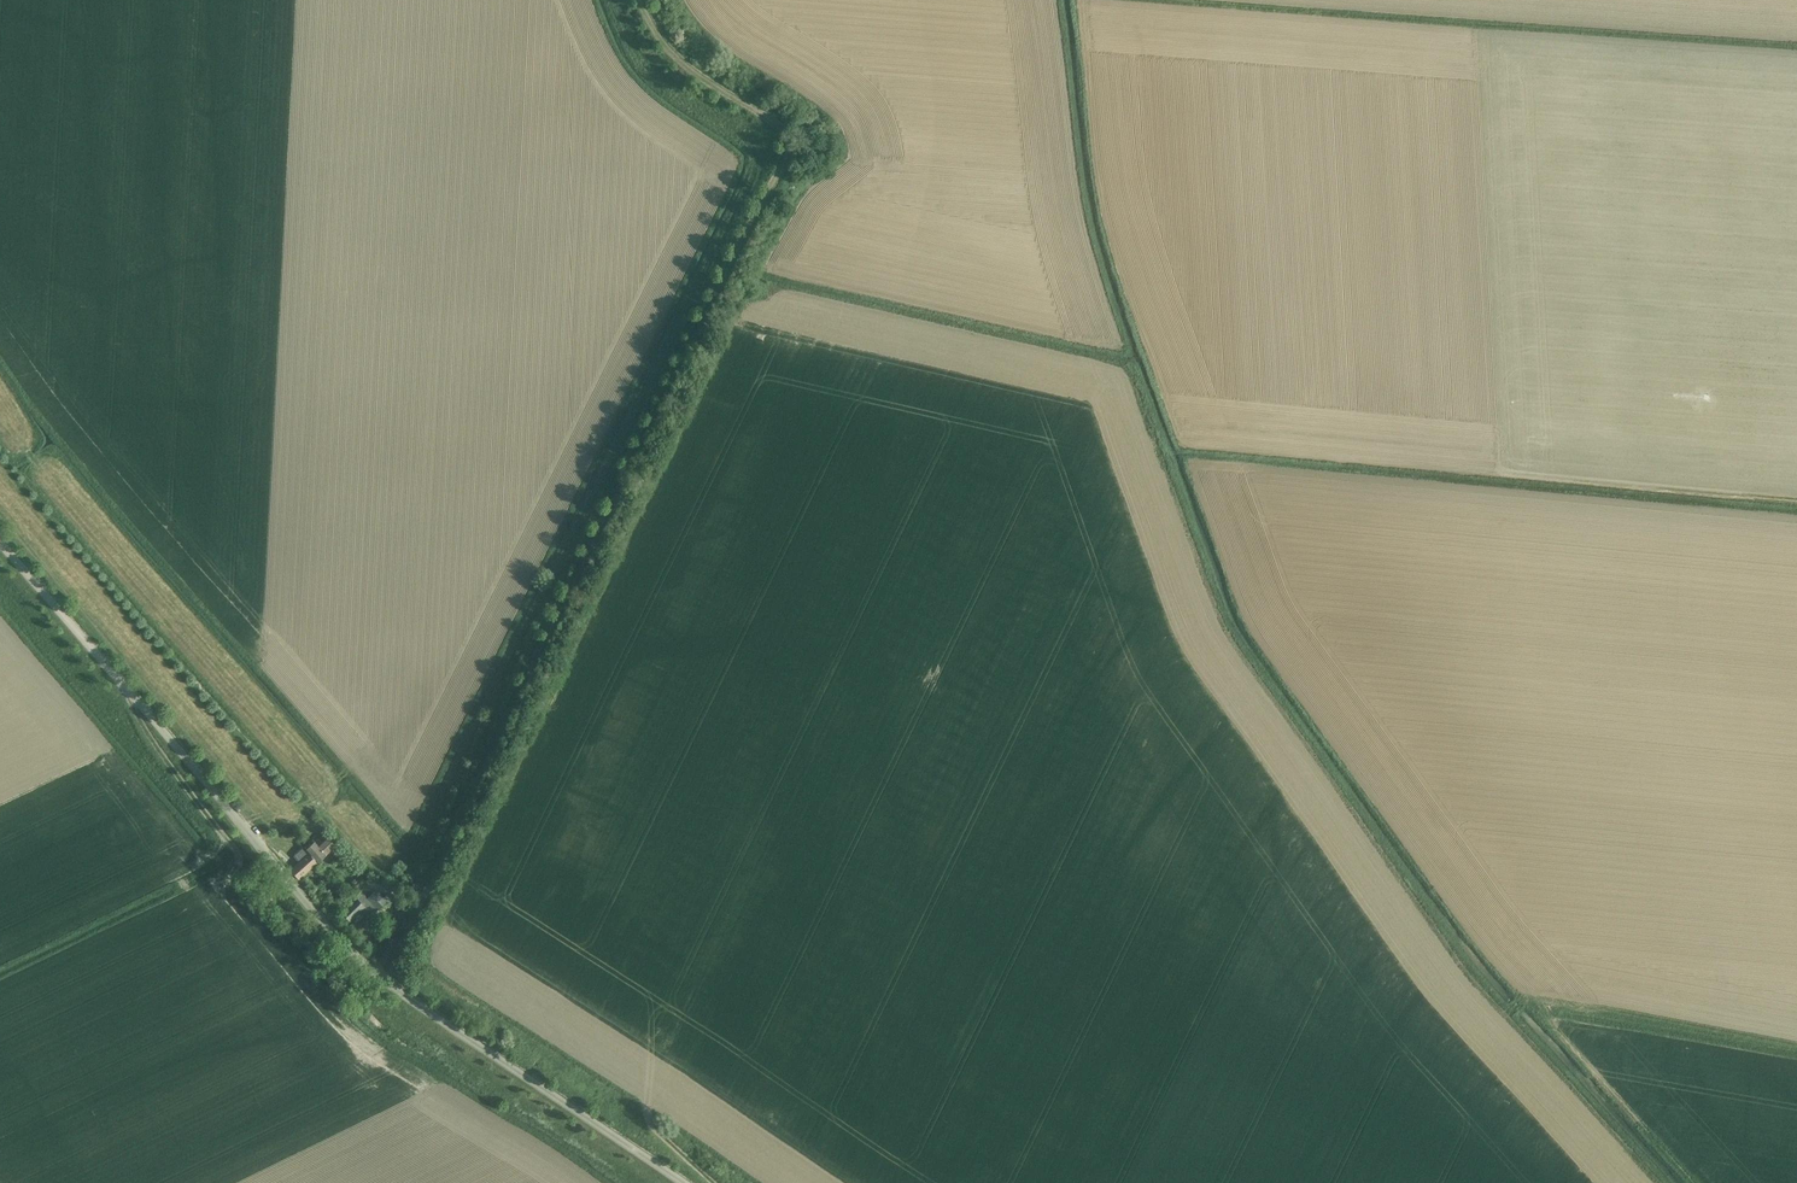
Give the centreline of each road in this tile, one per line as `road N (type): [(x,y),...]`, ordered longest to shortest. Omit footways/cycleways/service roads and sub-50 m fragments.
road 1 (track): [(402,922),(784,163),(776,135),(701,79),(644,0)]
road 2 (tertiary): [(377,976),(331,933),(0,543)]
road 3 (tertiary): [(684,1182),(377,976)]

